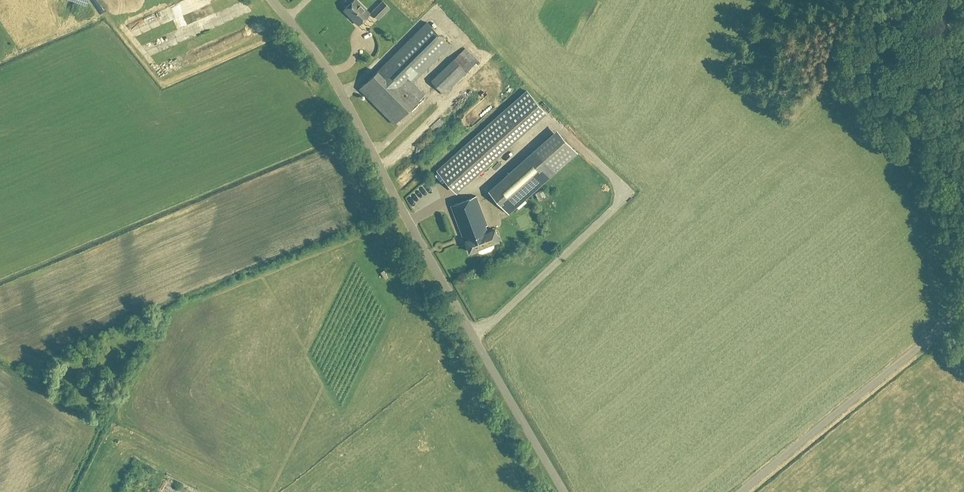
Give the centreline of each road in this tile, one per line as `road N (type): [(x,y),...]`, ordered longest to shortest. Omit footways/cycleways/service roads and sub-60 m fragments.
road 1 (unclassified): [(565,491),(338,85),(274,0)]
road 2 (unclassified): [(741,491),(963,310)]

